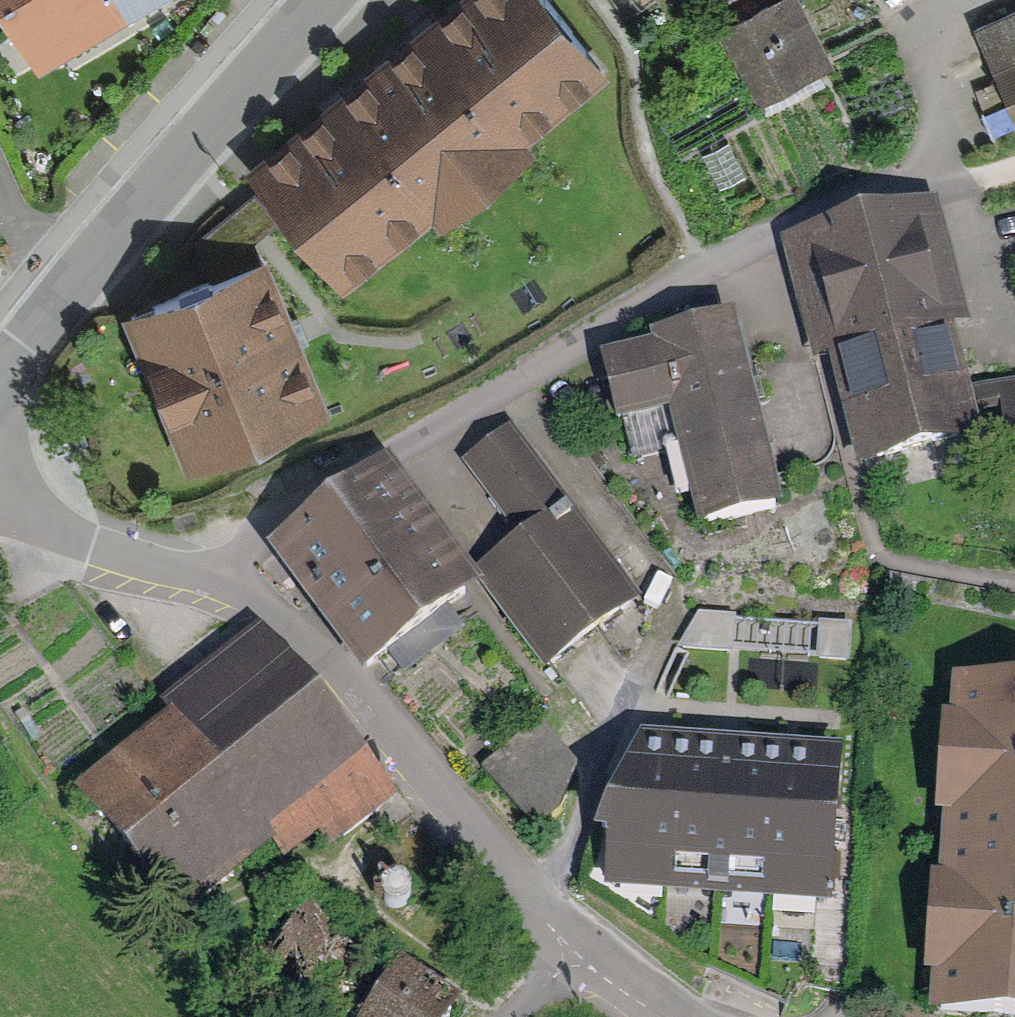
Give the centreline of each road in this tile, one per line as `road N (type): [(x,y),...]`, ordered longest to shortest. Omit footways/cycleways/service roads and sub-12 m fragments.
road 1 (residential): [(671,1016),(561,947),(369,704),(290,622),(213,577),(0,507)]
road 2 (unclassified): [(0,375),(326,0)]

